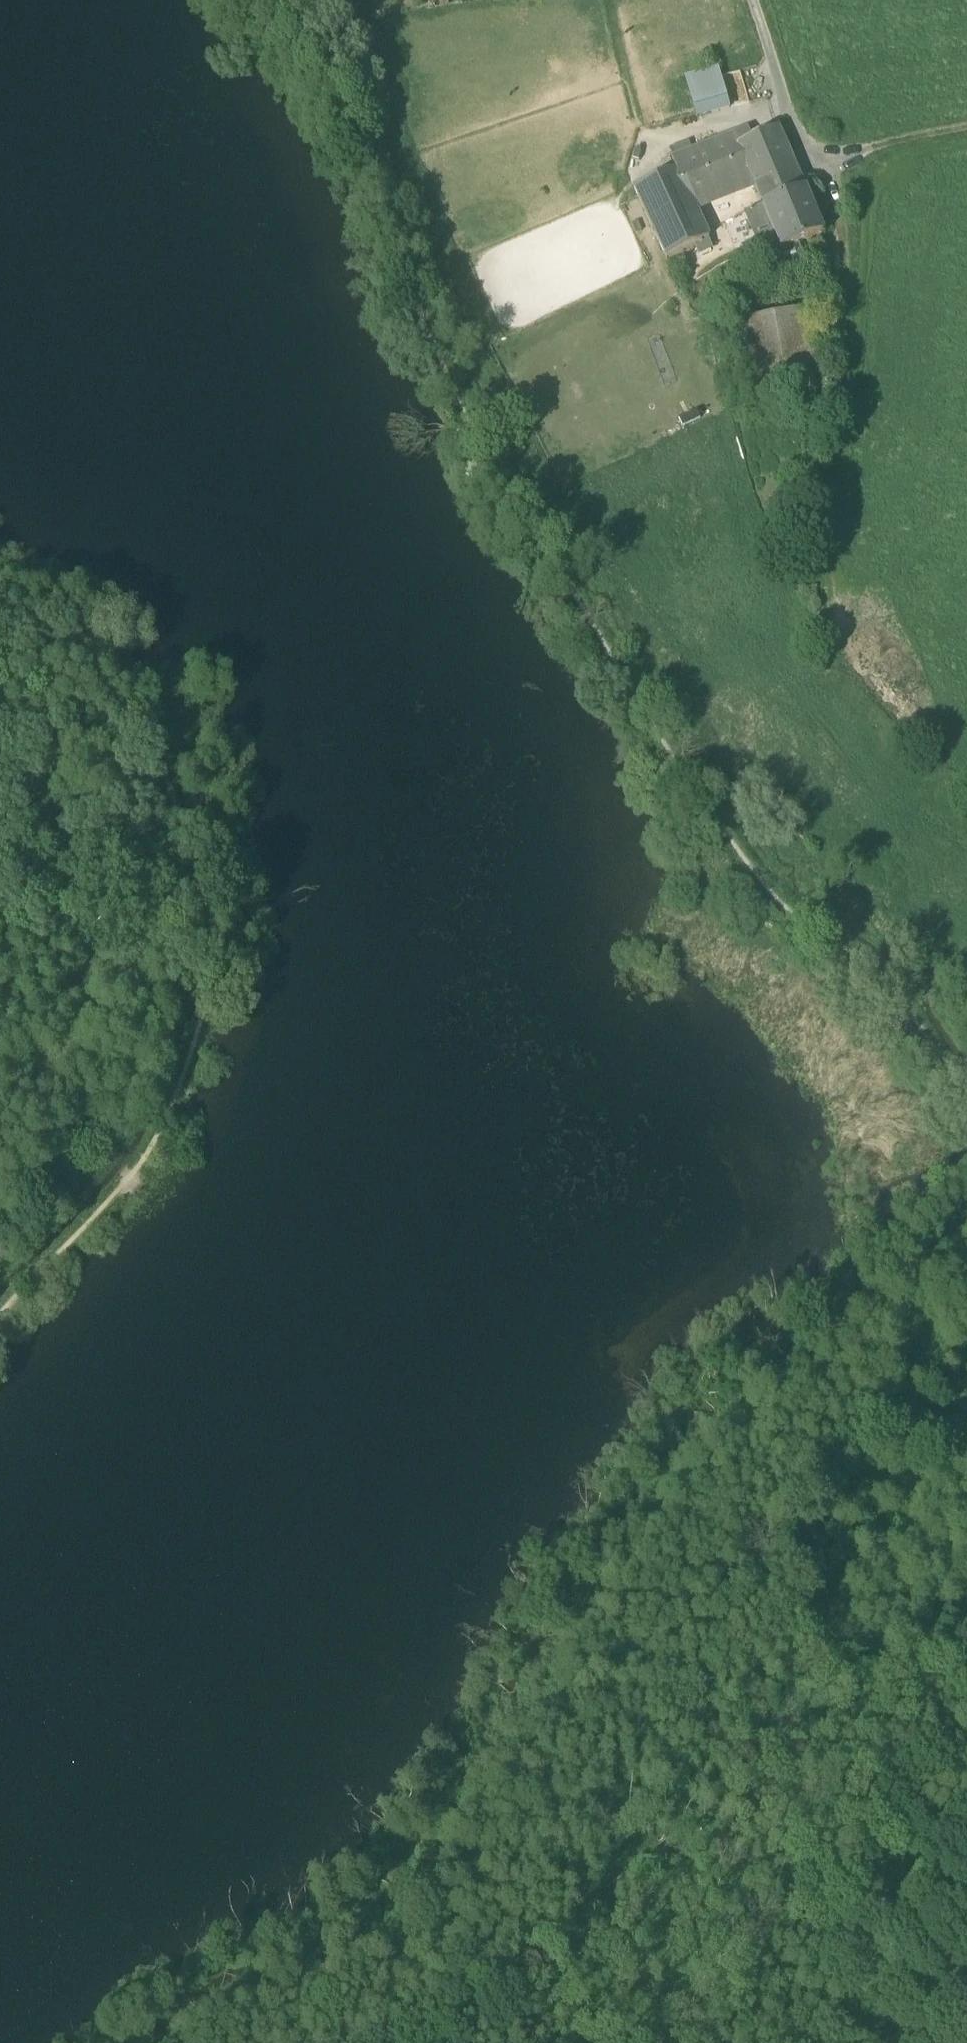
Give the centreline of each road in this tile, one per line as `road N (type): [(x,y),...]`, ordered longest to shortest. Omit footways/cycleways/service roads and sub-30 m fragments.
road 1 (track): [(966,130),(823,151),(846,233),(851,372),(794,593),(803,621),(837,667),(912,739)]
road 2 (unclassified): [(755,0),(823,151)]

